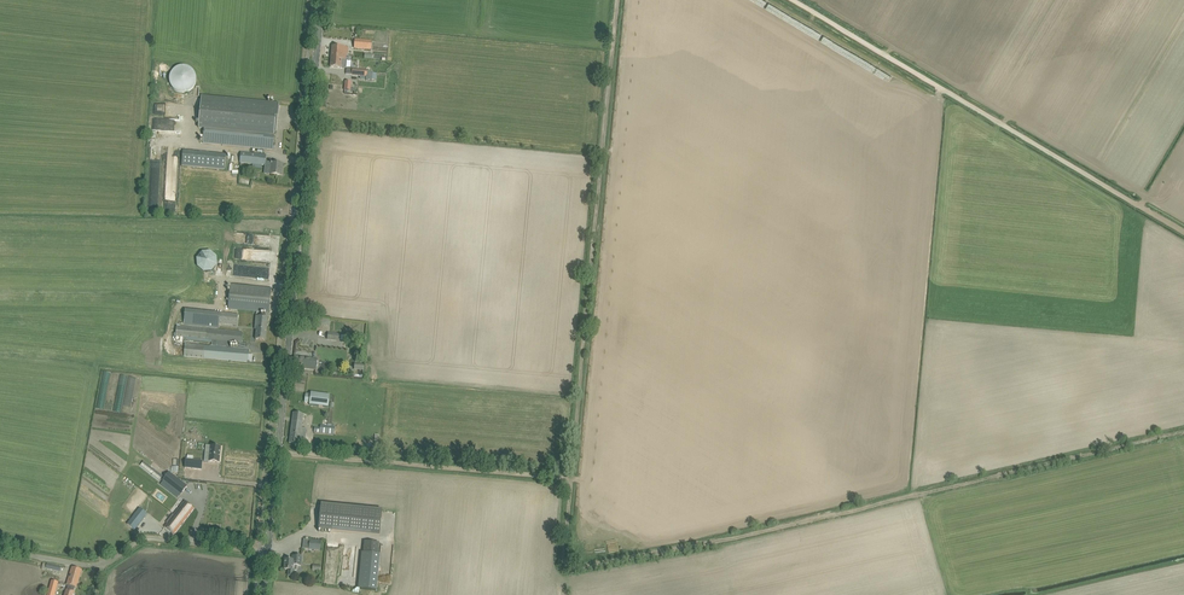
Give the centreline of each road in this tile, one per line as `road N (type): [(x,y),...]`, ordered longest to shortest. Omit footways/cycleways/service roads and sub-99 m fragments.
road 1 (tertiary): [(268,554),(321,0)]
road 2 (track): [(1183,232),(793,0)]
road 3 (unclassified): [(268,554),(153,541),(89,566),(0,553)]

